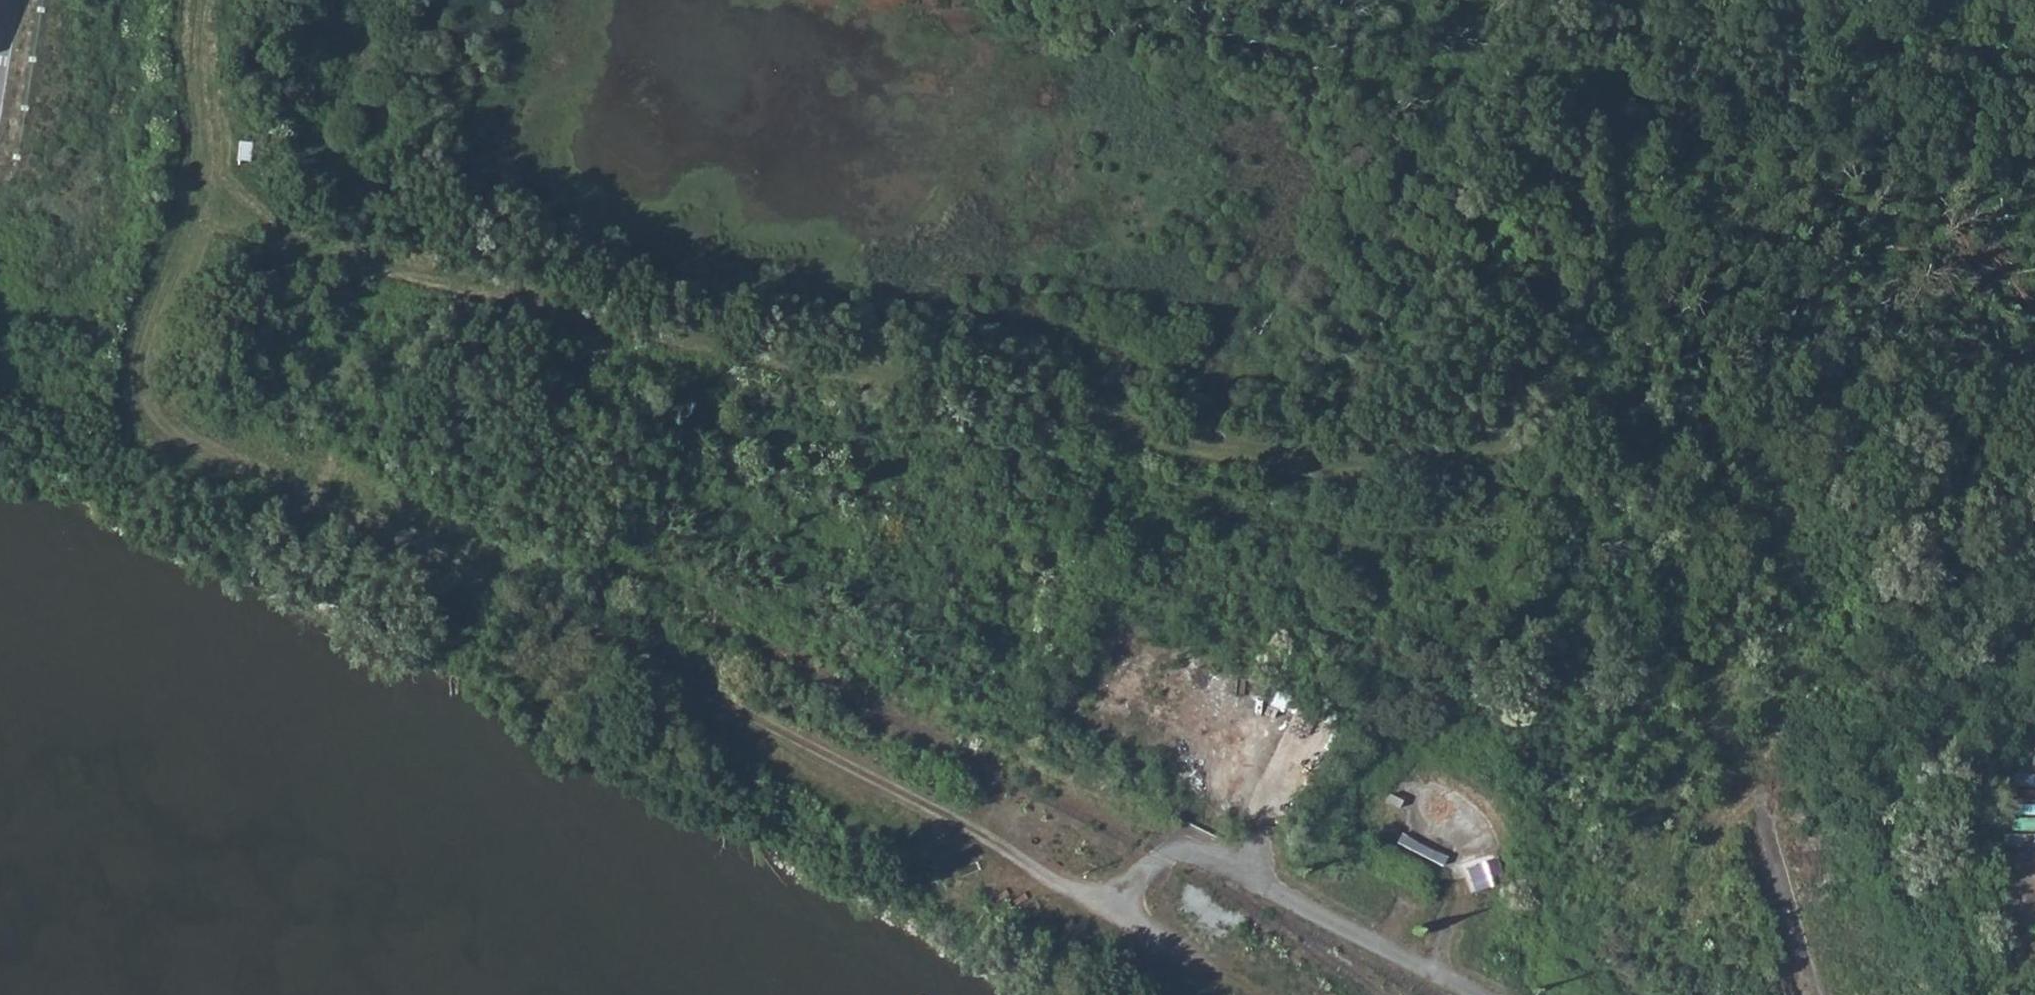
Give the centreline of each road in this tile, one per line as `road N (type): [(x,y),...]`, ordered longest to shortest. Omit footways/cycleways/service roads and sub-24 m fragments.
road 1 (track): [(1104,904),(842,757),(181,437),(150,404),(146,348),(188,195),(201,0)]

